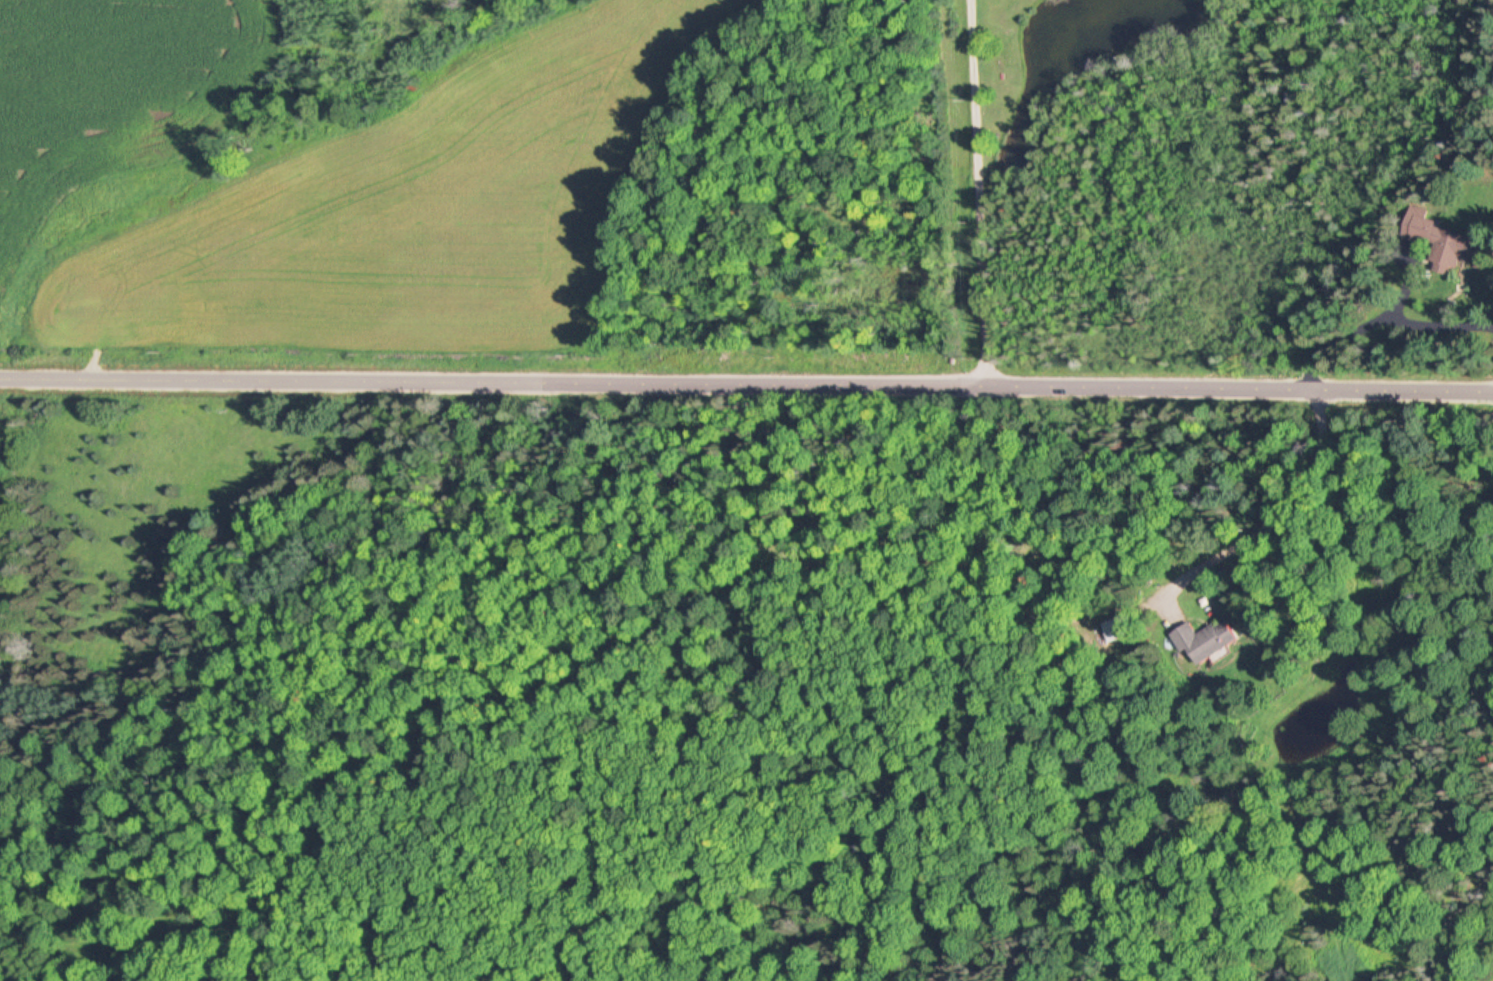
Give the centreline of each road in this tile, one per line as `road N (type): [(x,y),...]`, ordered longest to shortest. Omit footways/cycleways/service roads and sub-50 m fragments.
road 1 (residential): [(0,380),(1492,389)]

